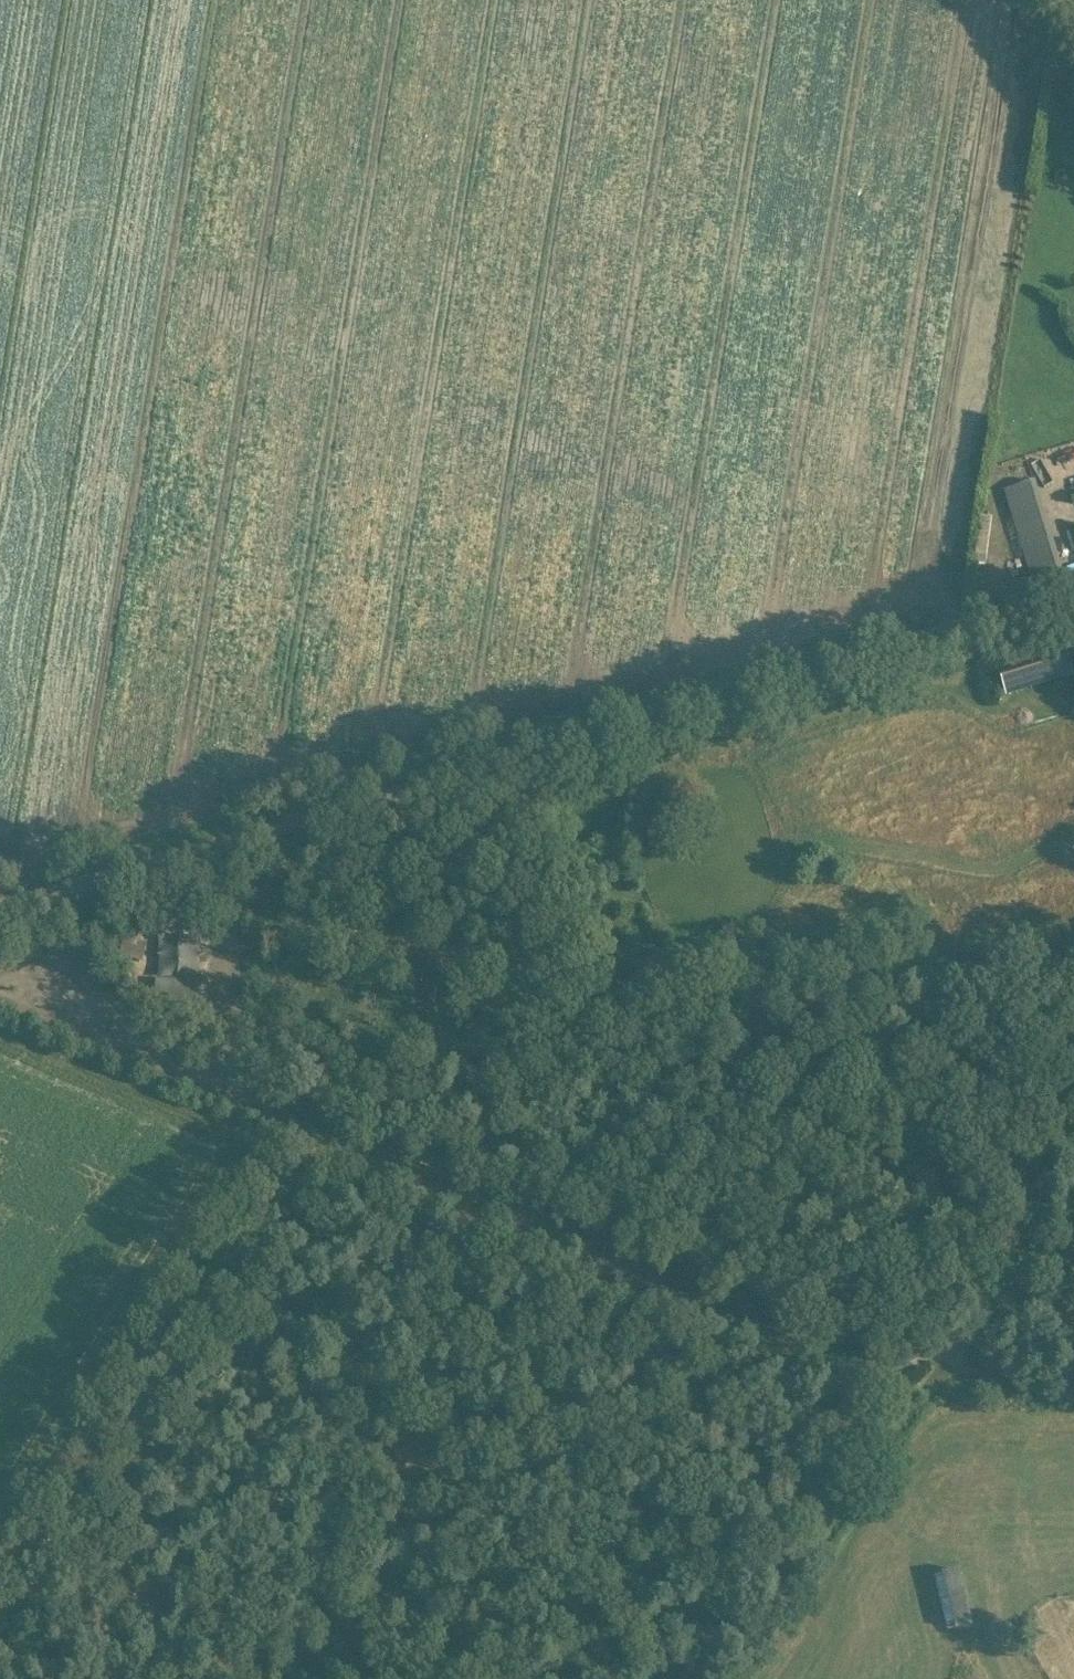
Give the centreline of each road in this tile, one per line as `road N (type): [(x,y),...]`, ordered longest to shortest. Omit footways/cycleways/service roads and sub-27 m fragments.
road 1 (unclassified): [(0,906),(1073,600)]
road 2 (track): [(160,1061),(842,1366),(993,1390),(1073,1393)]
road 3 (track): [(1073,1121),(943,1382),(750,1678)]

